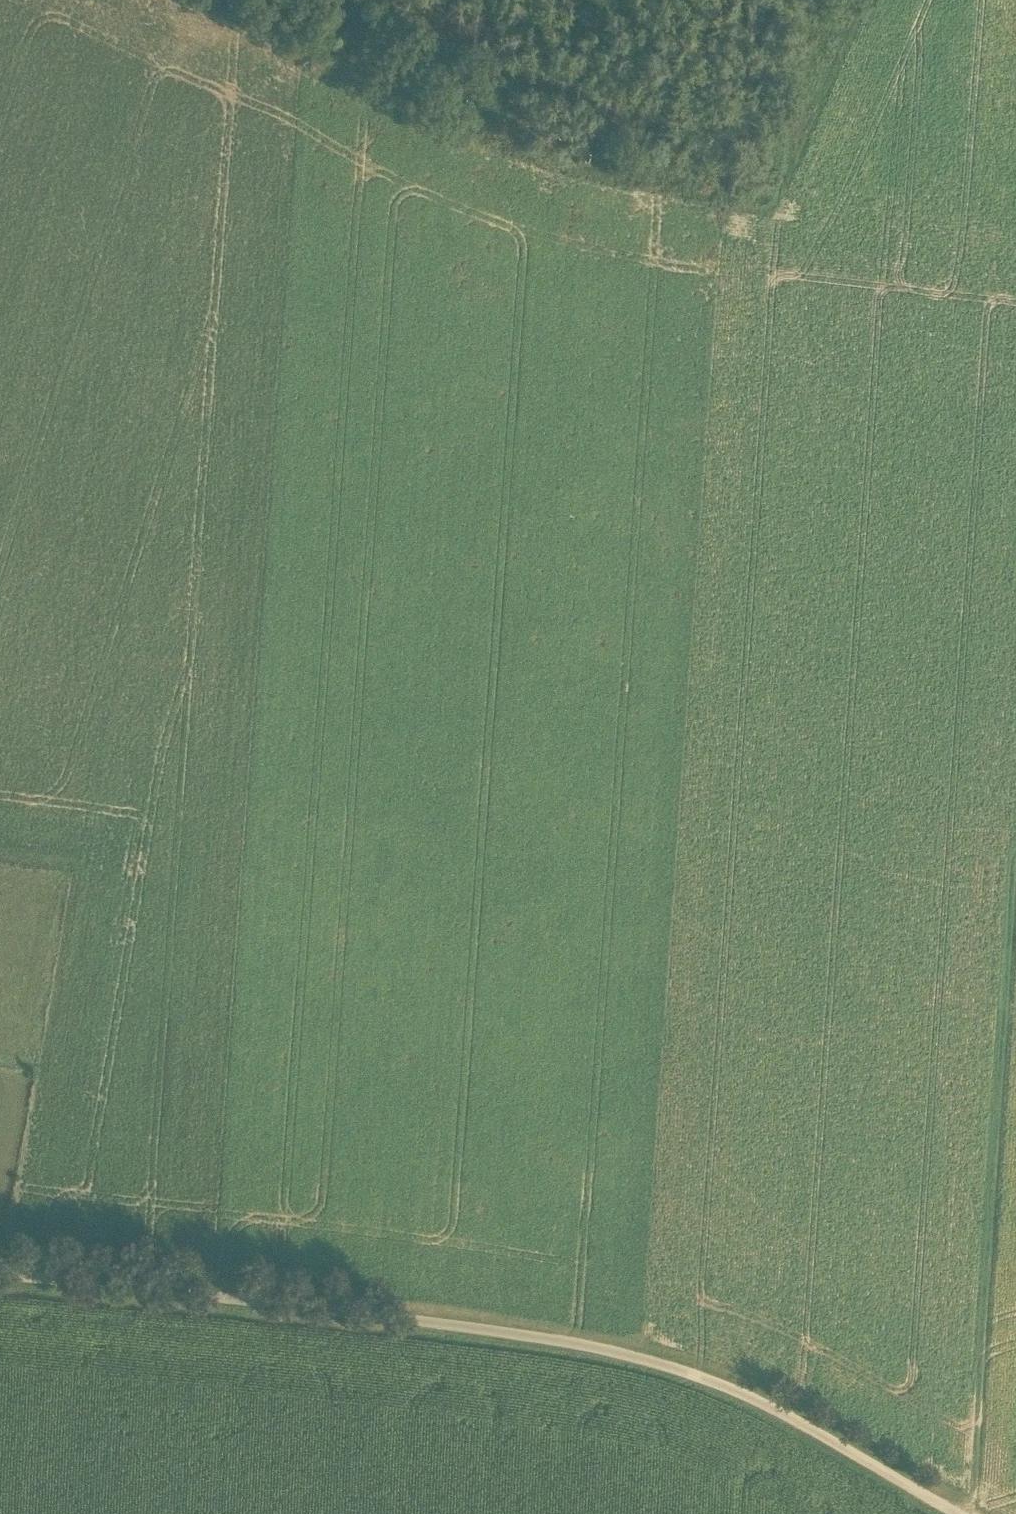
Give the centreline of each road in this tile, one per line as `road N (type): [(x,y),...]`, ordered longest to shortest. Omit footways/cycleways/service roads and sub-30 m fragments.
road 1 (unclassified): [(950,1513),(719,1395),(652,1373),(478,1344),(0,1291)]

